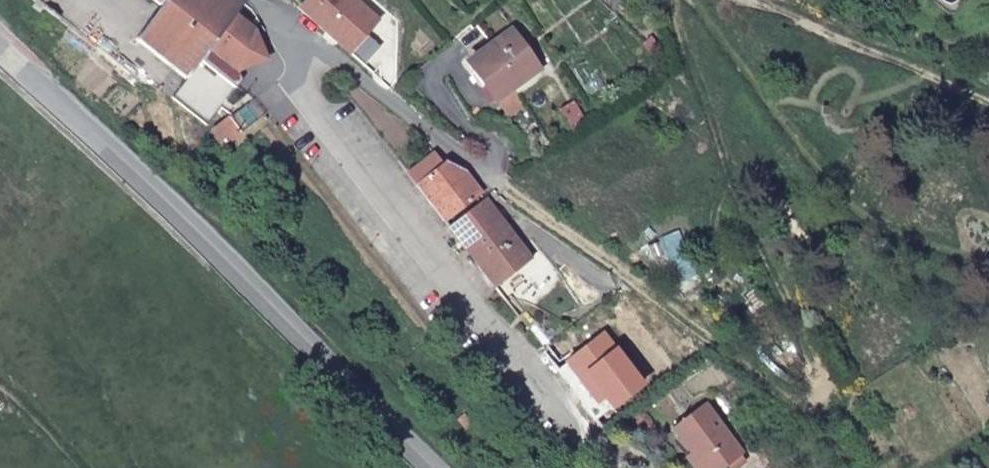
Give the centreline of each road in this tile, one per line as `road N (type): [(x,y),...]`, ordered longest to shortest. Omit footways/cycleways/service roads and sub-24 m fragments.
road 1 (track): [(504,190),(798,406),(821,400),(819,368),(725,164),(671,0)]
road 2 (secondary): [(0,52),(436,467)]
road 3 (residential): [(261,0),(299,46),(318,107),(603,467)]

